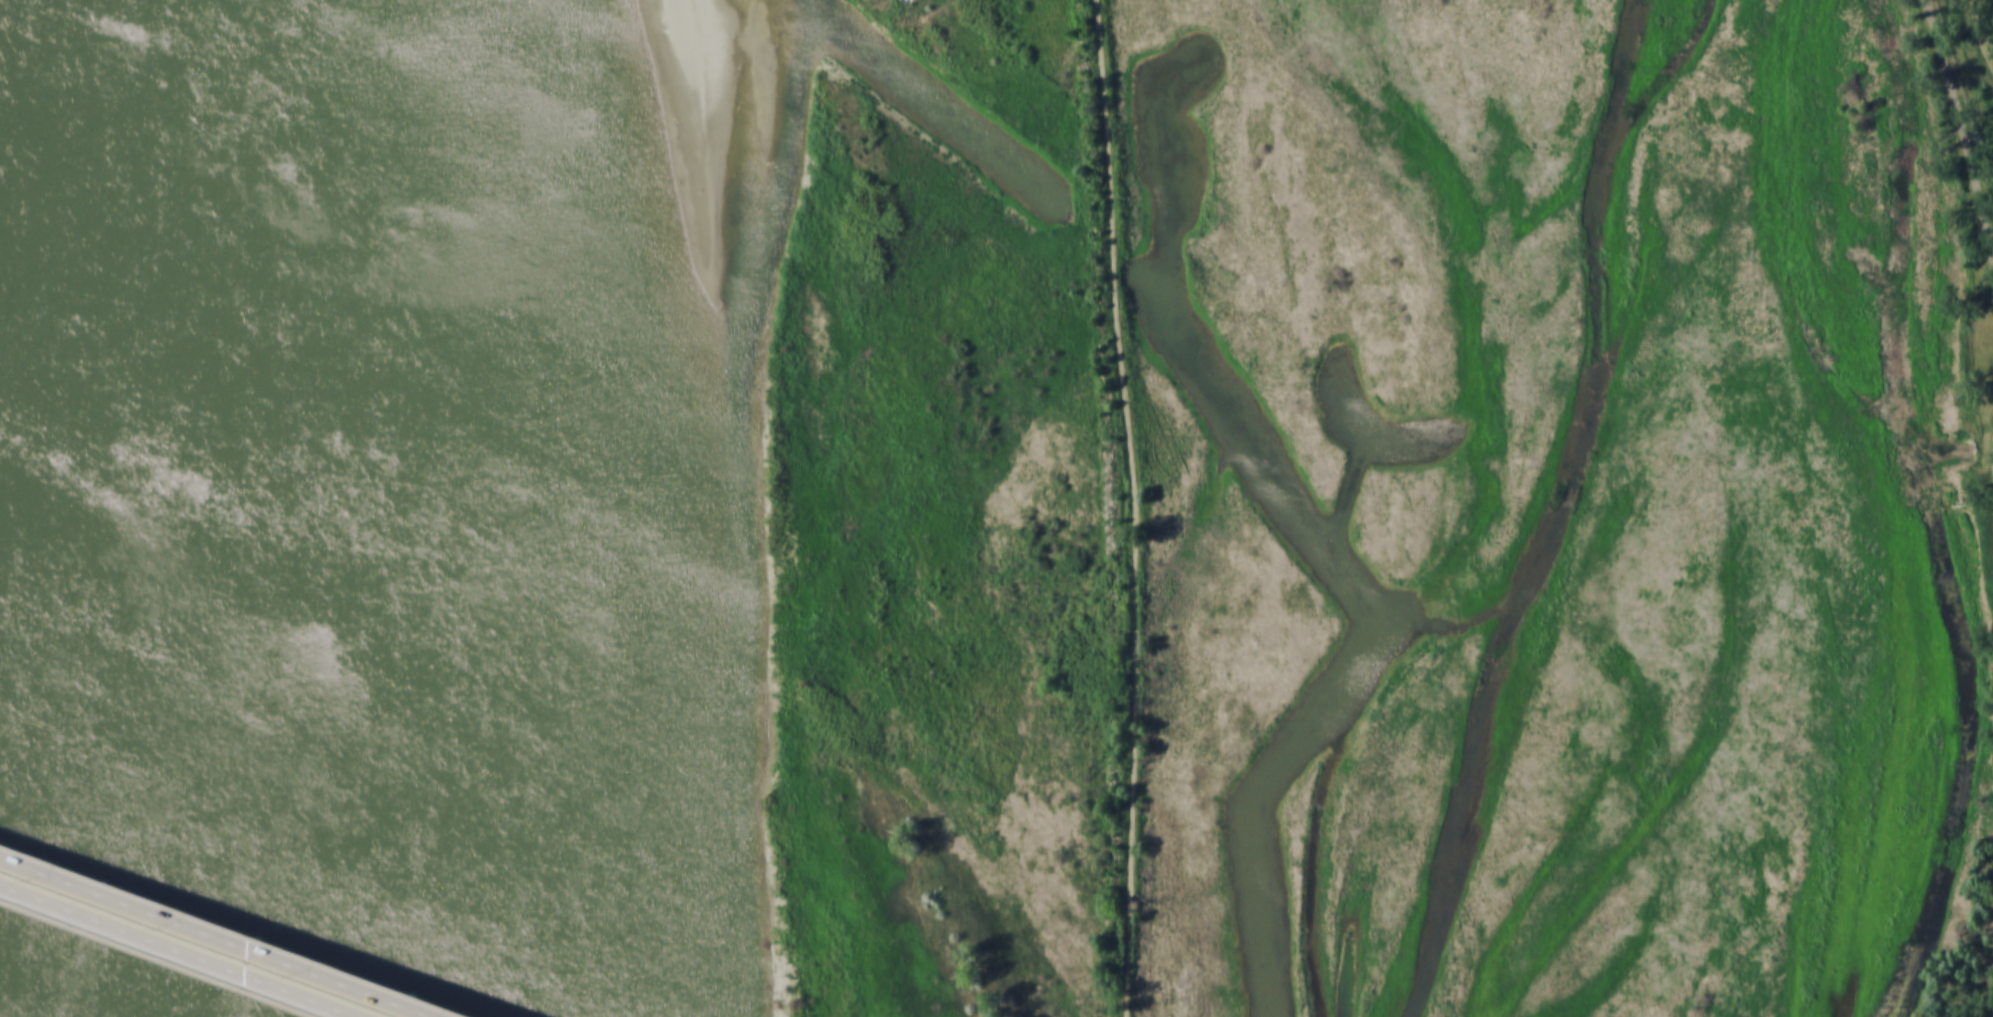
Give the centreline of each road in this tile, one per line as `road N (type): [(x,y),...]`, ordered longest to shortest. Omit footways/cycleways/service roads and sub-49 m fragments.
road 1 (motorway): [(0,881),(306,990)]
road 2 (motorway): [(299,961),(0,854)]
road 3 (motorway): [(454,1016),(299,961)]

